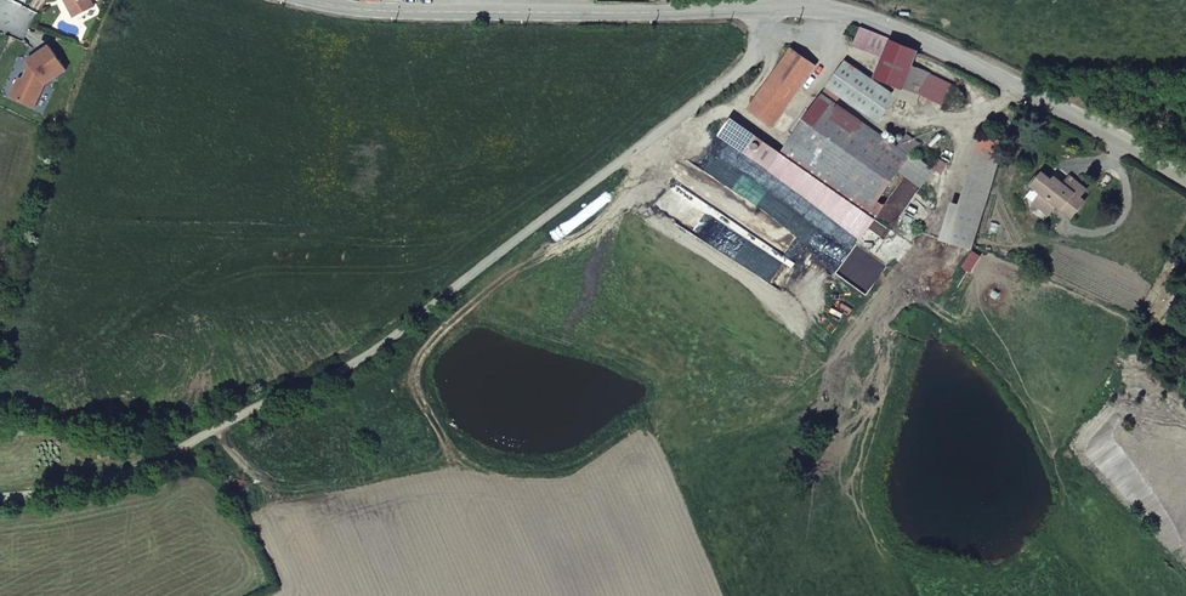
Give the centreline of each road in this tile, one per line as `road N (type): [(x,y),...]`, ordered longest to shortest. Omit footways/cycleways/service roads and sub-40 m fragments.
road 1 (unclassified): [(786,6),(764,54),(361,356),(158,462),(0,497)]
road 2 (tertiary): [(312,0),(394,11),(786,6)]
road 3 (tertiary): [(786,6),(875,20),(1185,176)]
road 4 (track): [(1185,88),(1019,87)]

